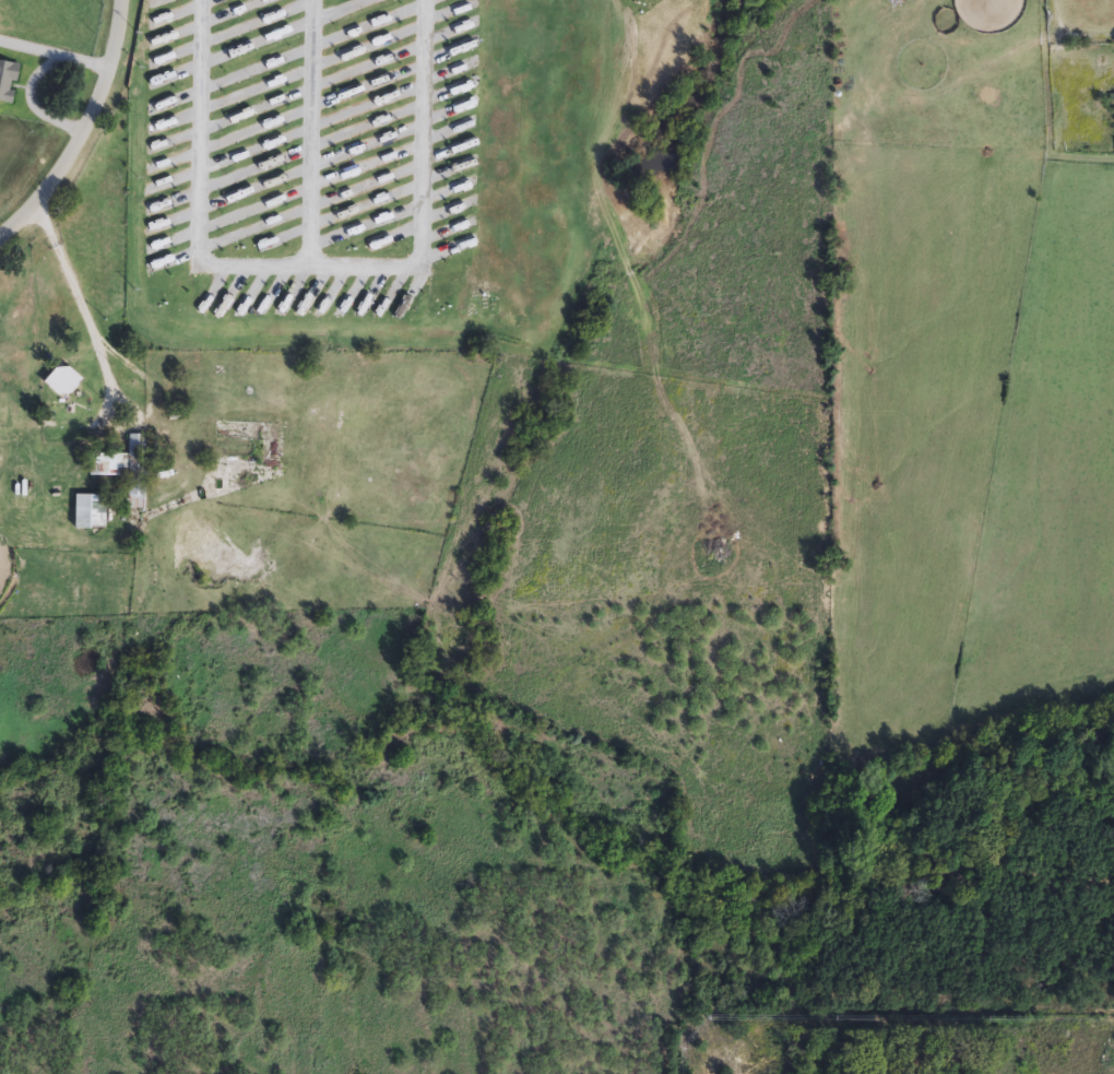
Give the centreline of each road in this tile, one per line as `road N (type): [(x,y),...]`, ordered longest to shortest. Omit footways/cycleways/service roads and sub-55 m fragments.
road 1 (tertiary): [(0,231),(43,199),(85,138),(121,64),(120,0)]

